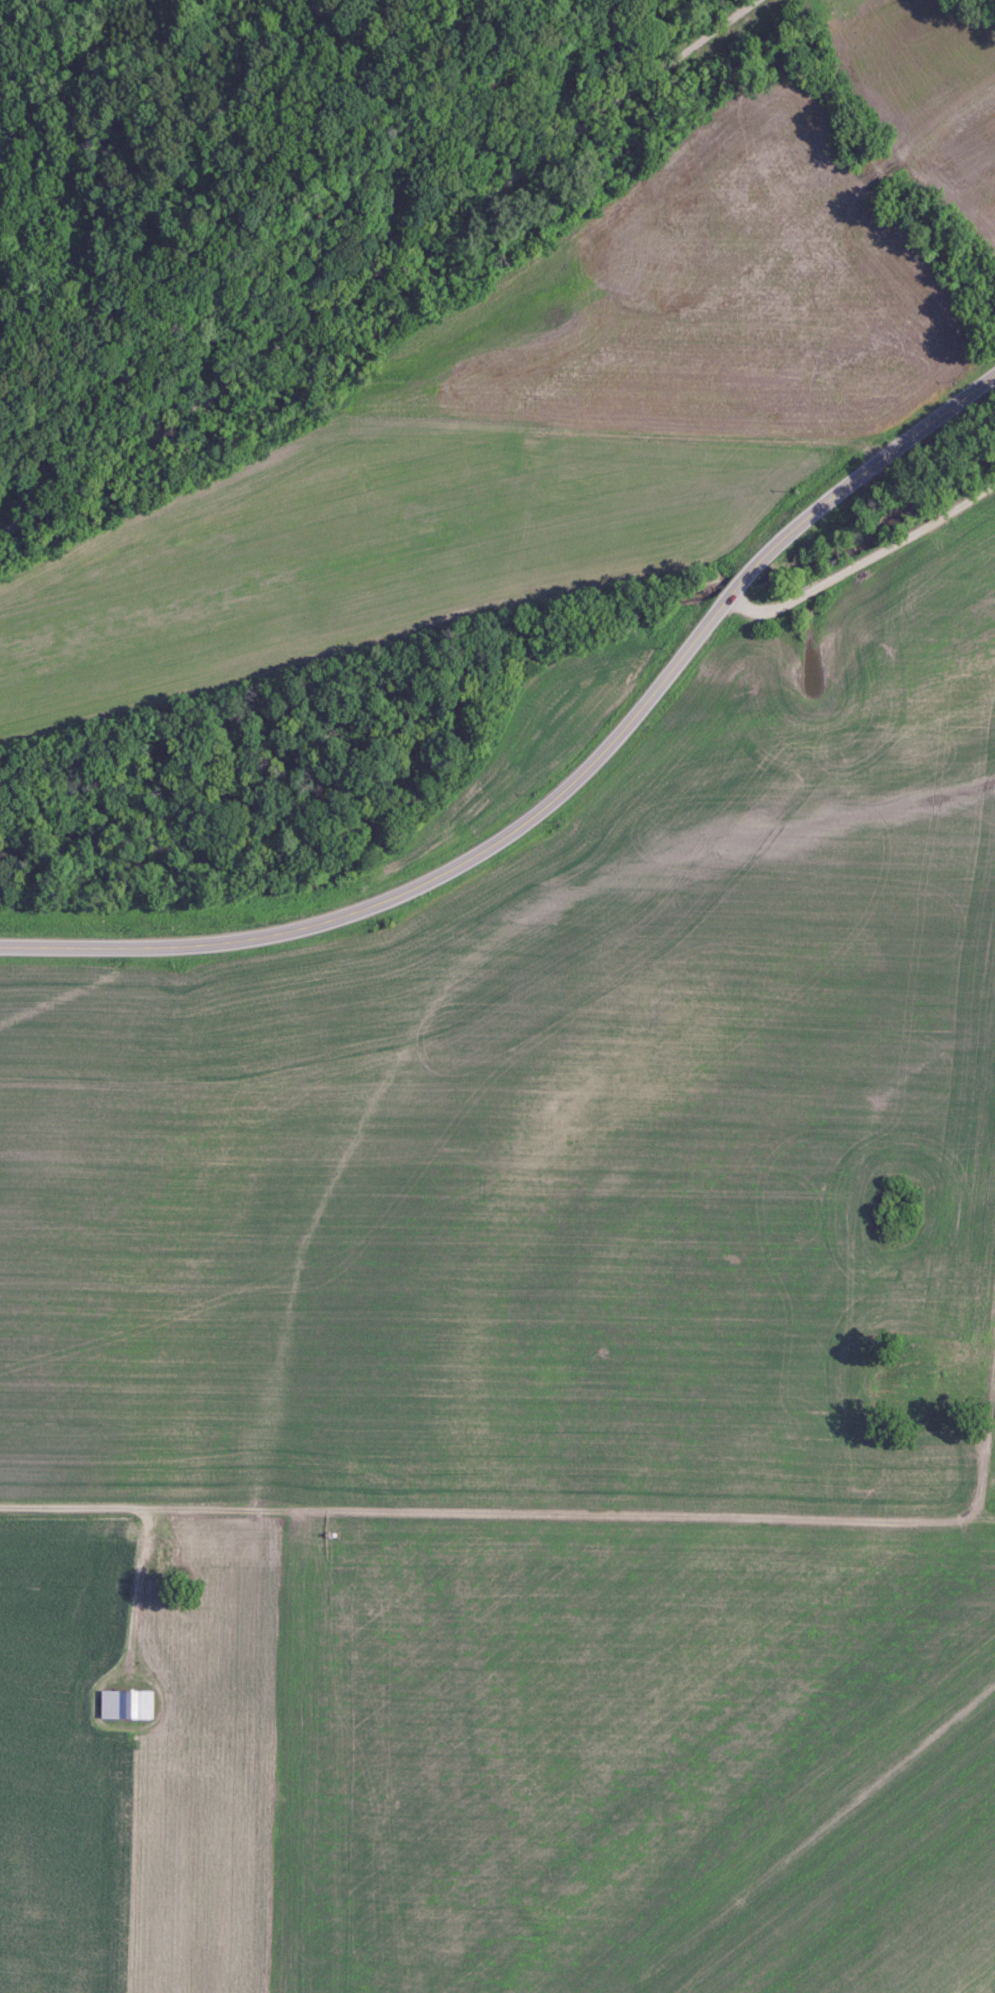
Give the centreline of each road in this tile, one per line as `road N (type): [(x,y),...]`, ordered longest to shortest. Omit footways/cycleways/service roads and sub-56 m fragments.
road 1 (primary): [(0,948),(149,949),(290,934),(445,876),(536,818),(629,723),(751,572),(888,453)]
road 2 (residential): [(0,1511),(964,1531),(987,1523)]
road 3 (residential): [(729,595),(748,616),(776,613),(994,486)]
road 4 (primary): [(888,453),(994,374)]

